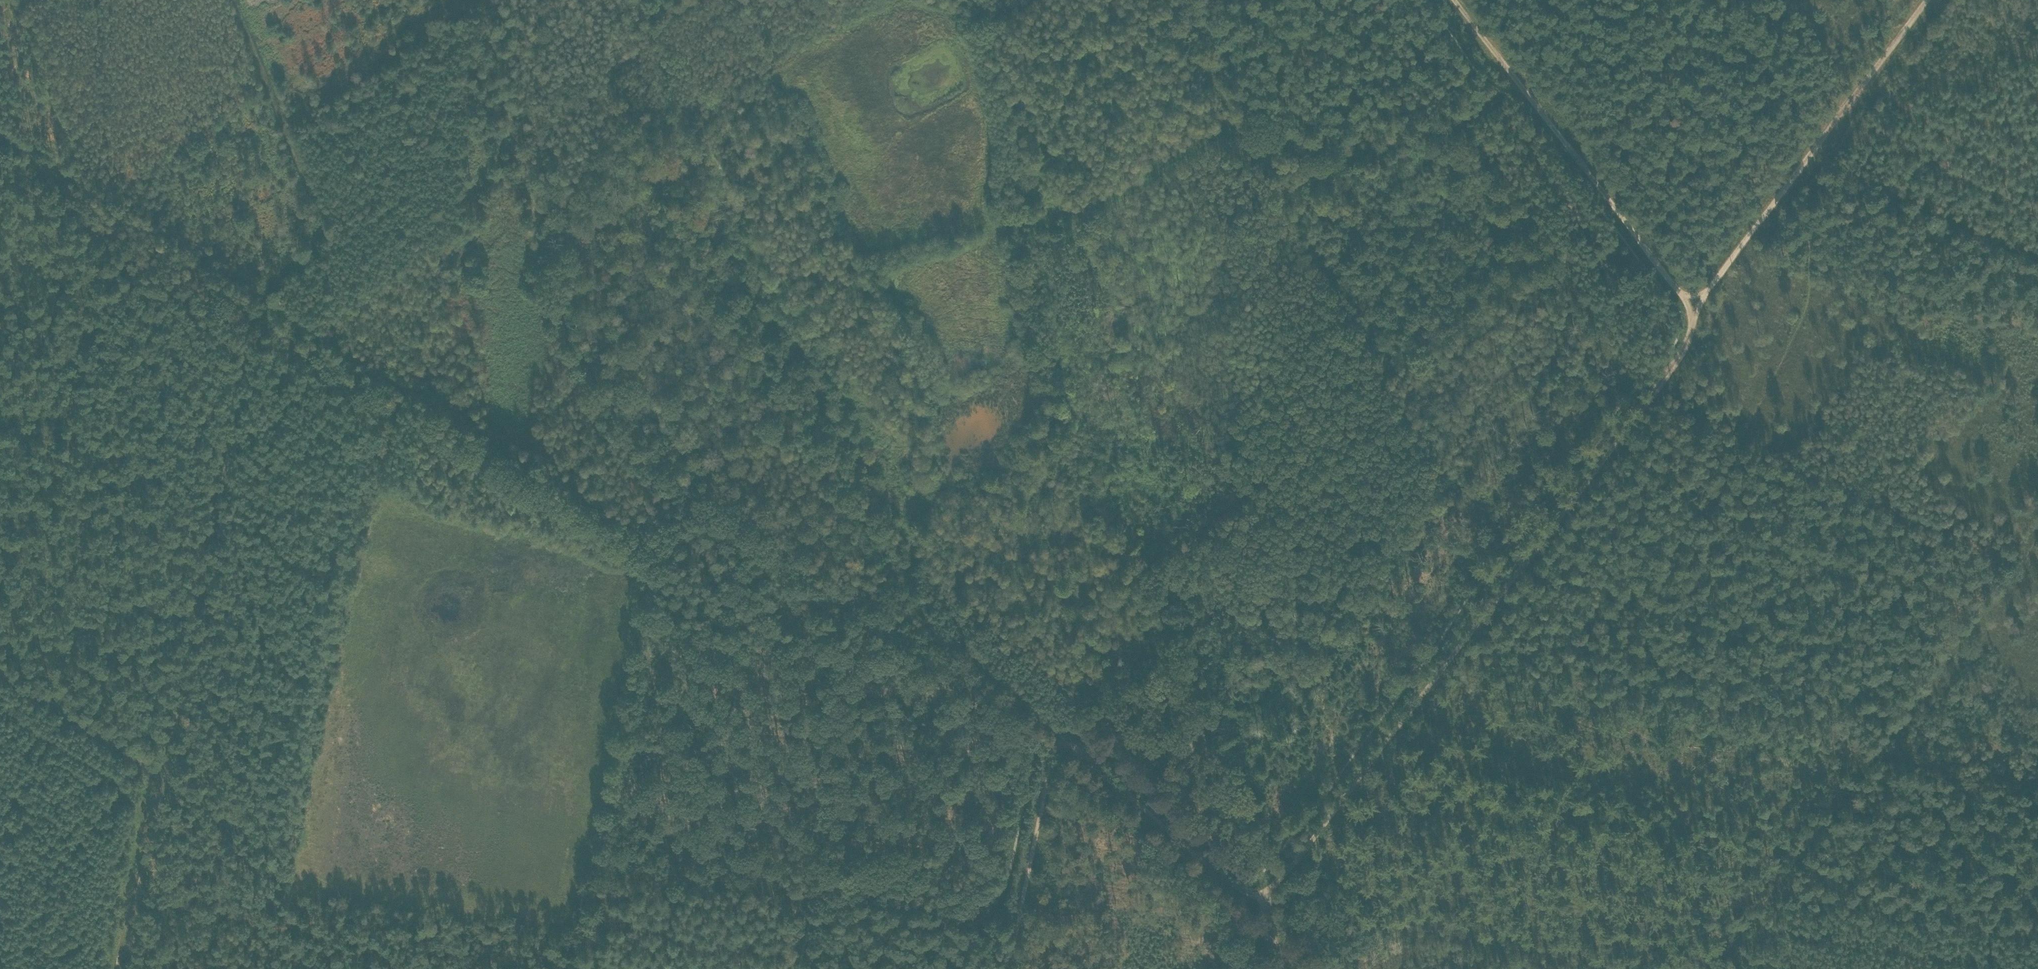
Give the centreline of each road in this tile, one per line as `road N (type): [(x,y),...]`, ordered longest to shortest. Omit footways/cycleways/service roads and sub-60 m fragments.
road 1 (track): [(1264,900),(1681,355),(1692,323),(1684,296),(1453,0)]
road 2 (track): [(0,673),(163,778),(139,868),(316,911),(571,950)]
road 3 (track): [(1264,900),(1315,887),(1414,821),(1455,777),(1533,715),(1583,628),(1653,589),(1735,454)]
road 4 (track): [(659,550),(588,868)]
road 5 (track): [(1822,156),(1809,212),(1807,302),(1735,454)]
road 6 (track): [(1060,739),(1248,897),(1264,900)]
road 7 (track): [(588,868),(797,889),(807,930)]
road 8 (track): [(1822,156),(2037,252)]
road 9 (track): [(1008,968),(1060,739)]
road 10 (track): [(1681,316),(1818,141)]
road 11 (track): [(1818,141),(1927,0)]
road 12 (track): [(1735,454),(1722,424),(1631,397)]

